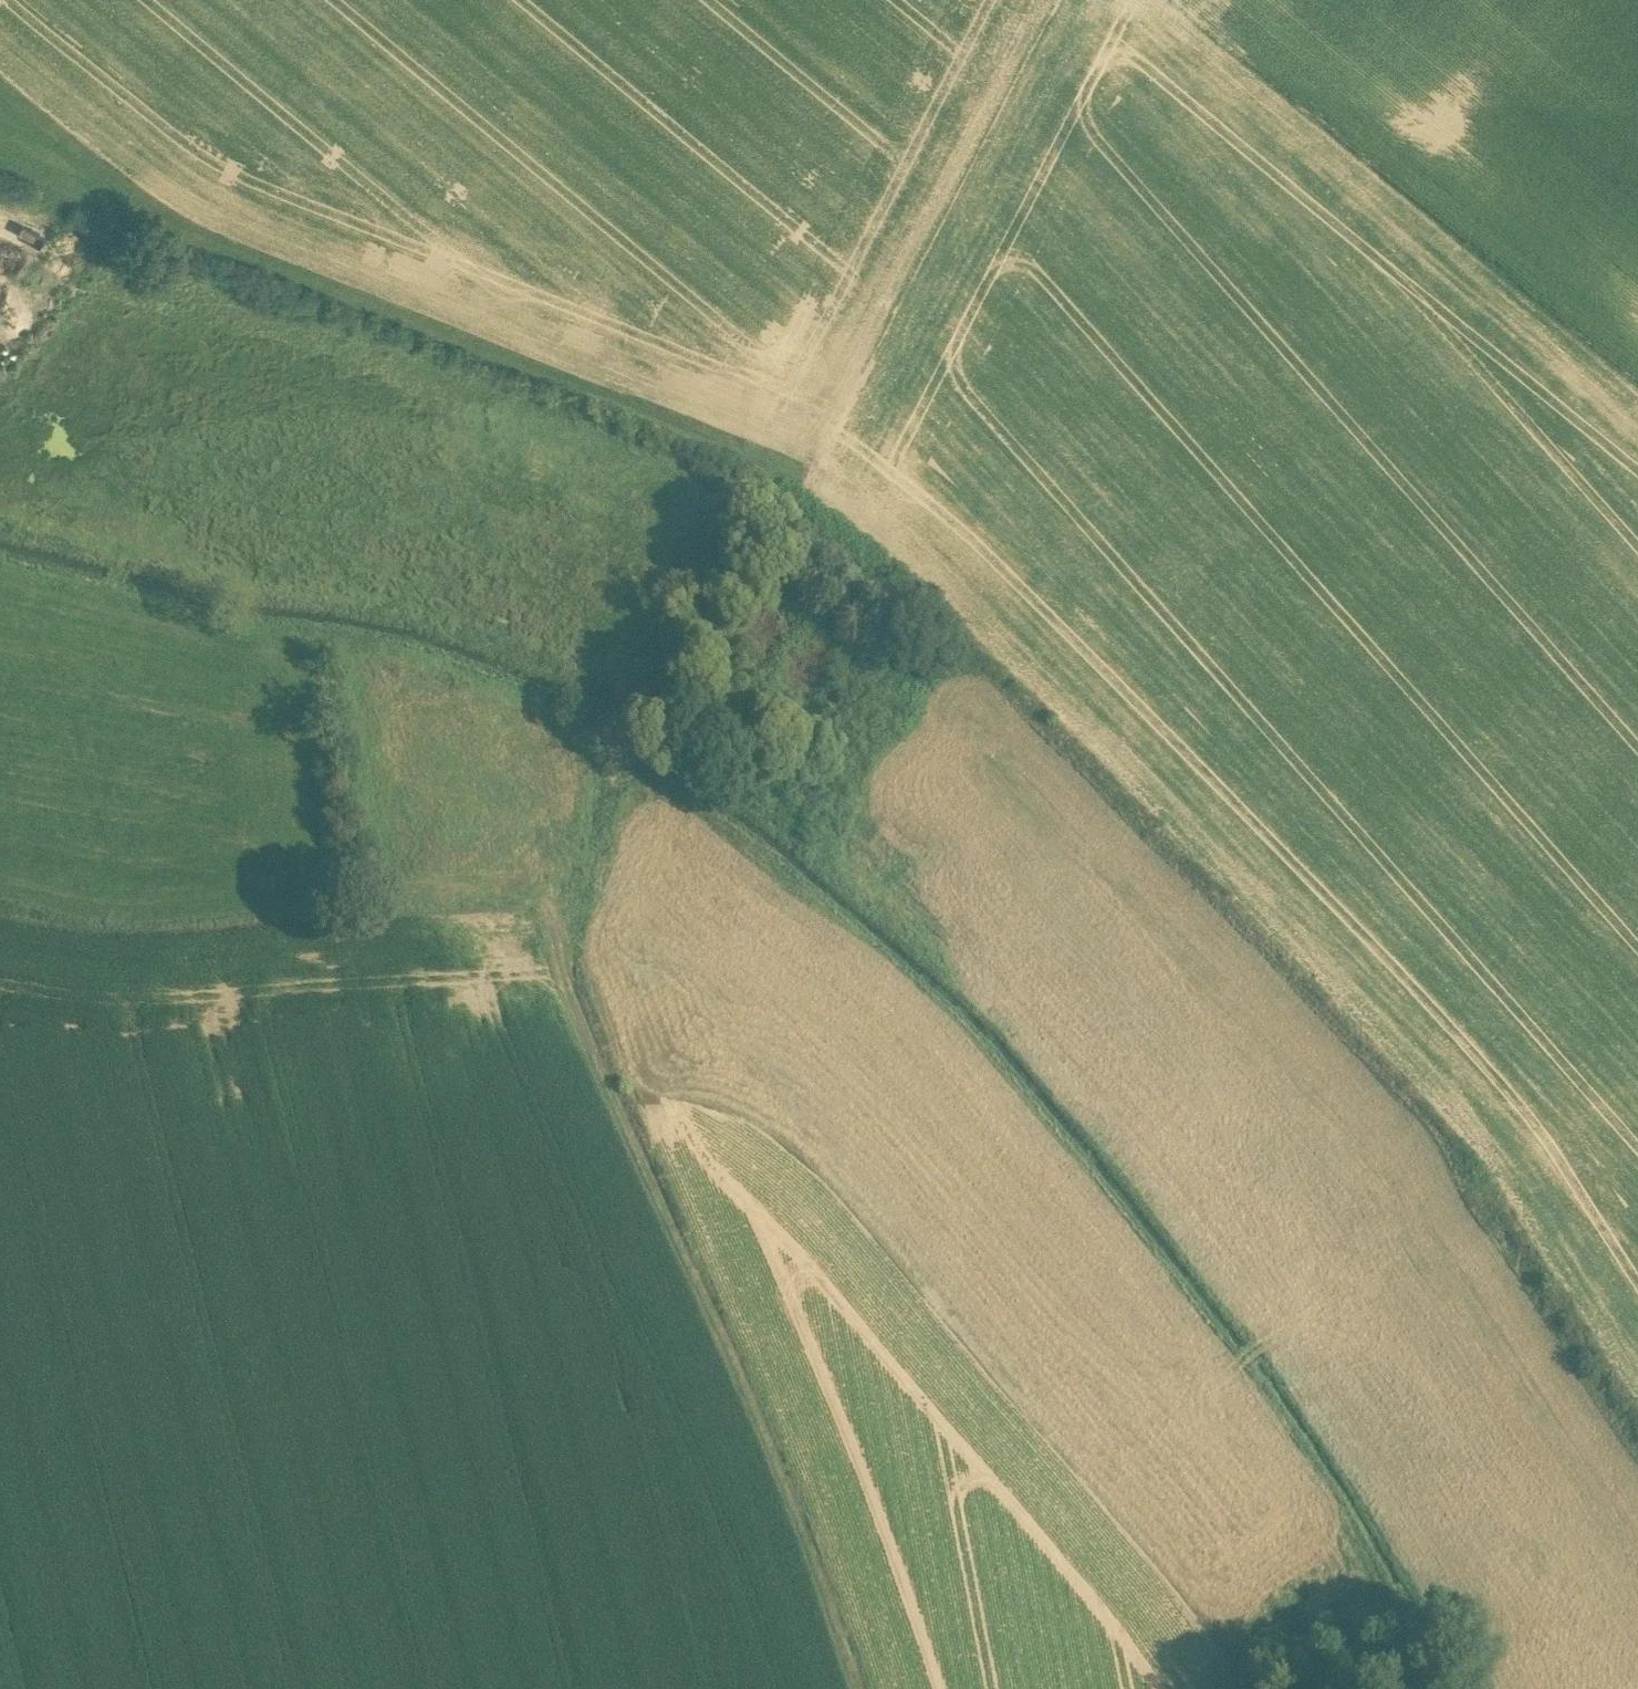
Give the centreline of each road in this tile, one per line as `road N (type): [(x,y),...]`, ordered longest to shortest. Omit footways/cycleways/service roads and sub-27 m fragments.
road 1 (track): [(857,1688),(739,1360),(642,1167),(565,954)]

